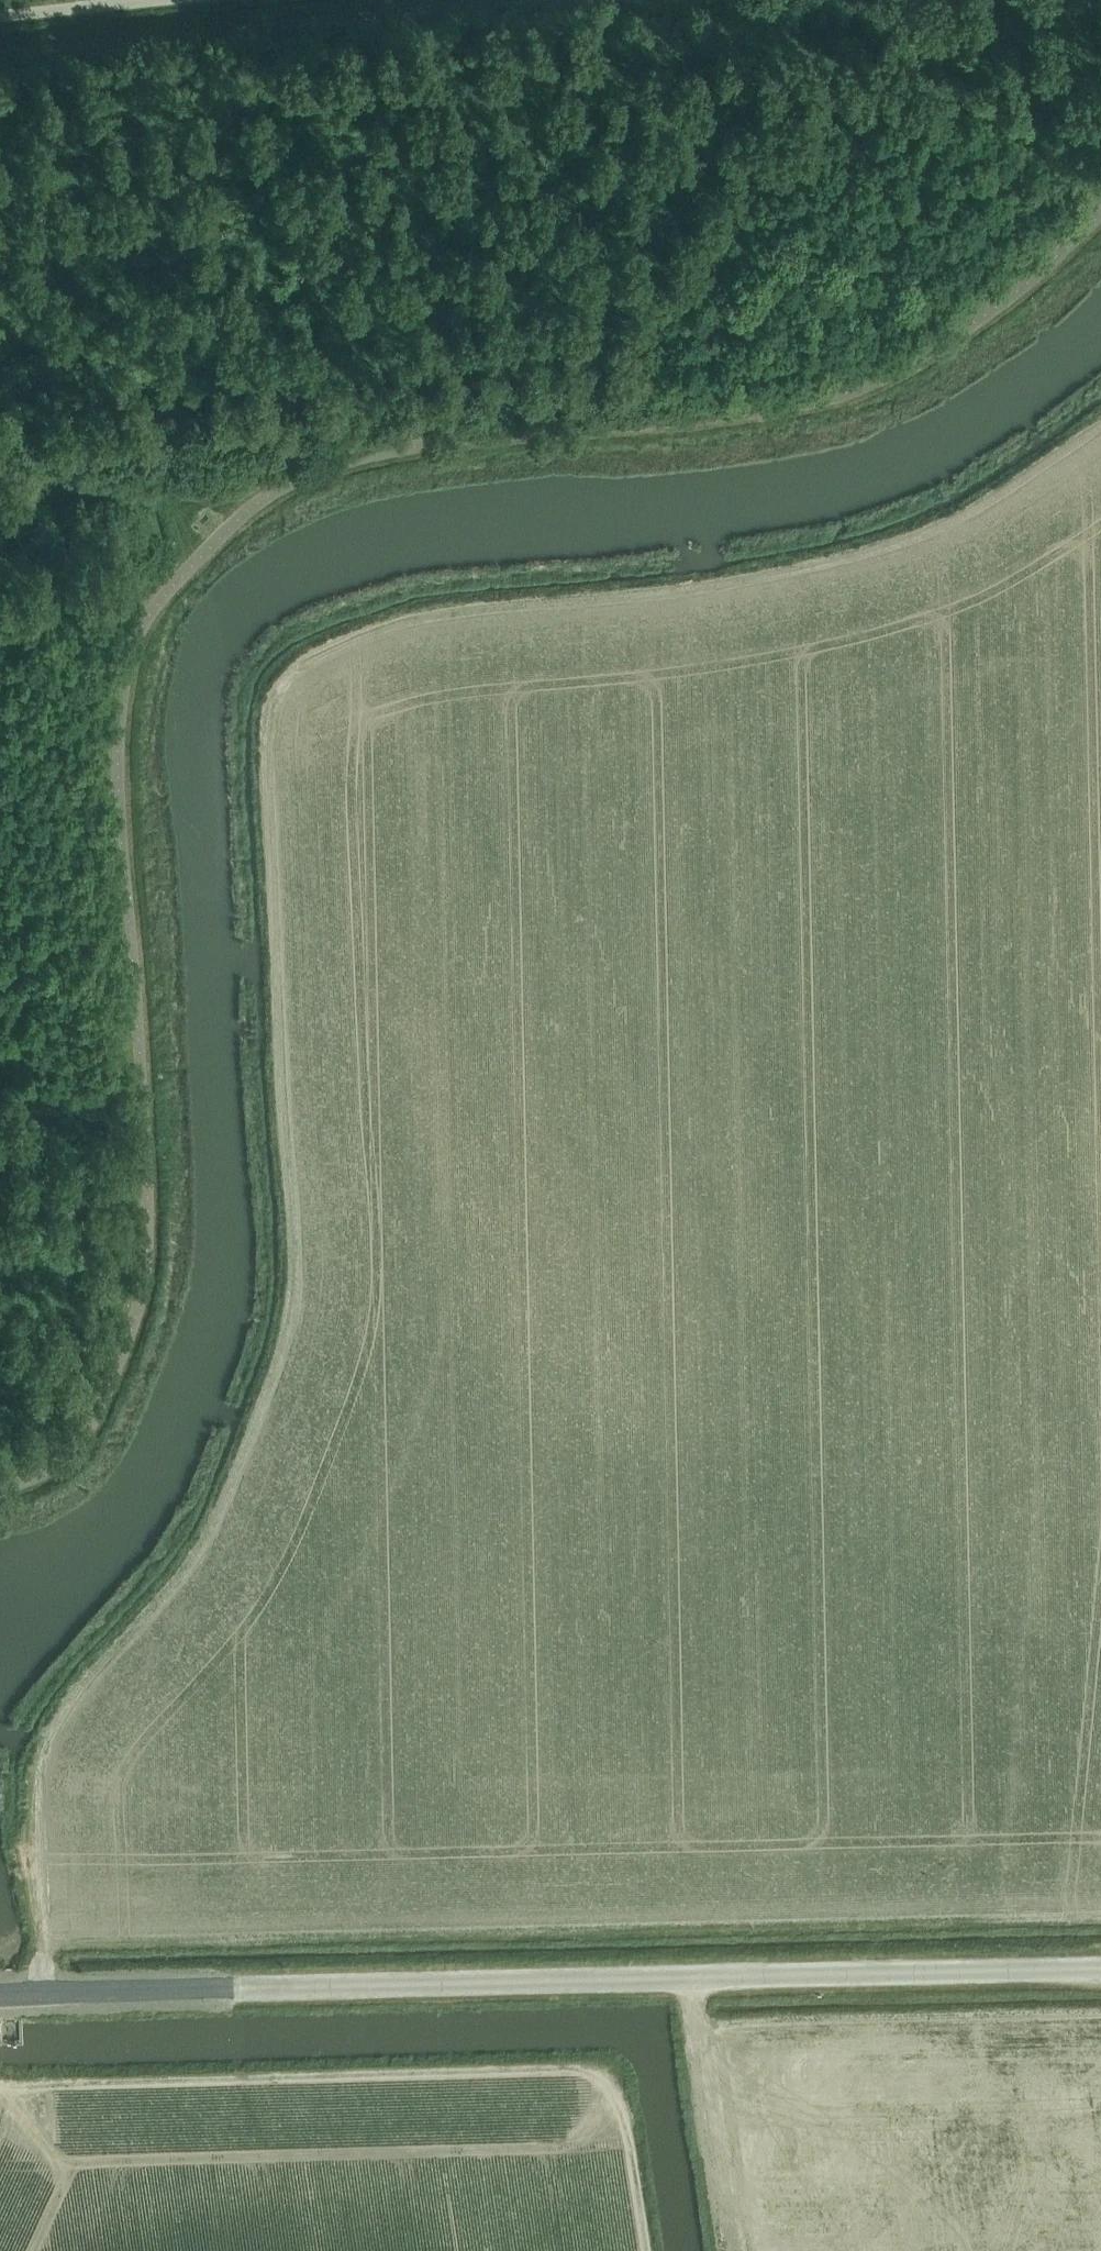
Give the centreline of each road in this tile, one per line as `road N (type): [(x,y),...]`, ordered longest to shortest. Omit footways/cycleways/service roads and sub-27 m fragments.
road 1 (tertiary): [(0,1995),(1100,1972)]
road 2 (unclassified): [(0,15),(141,0)]

